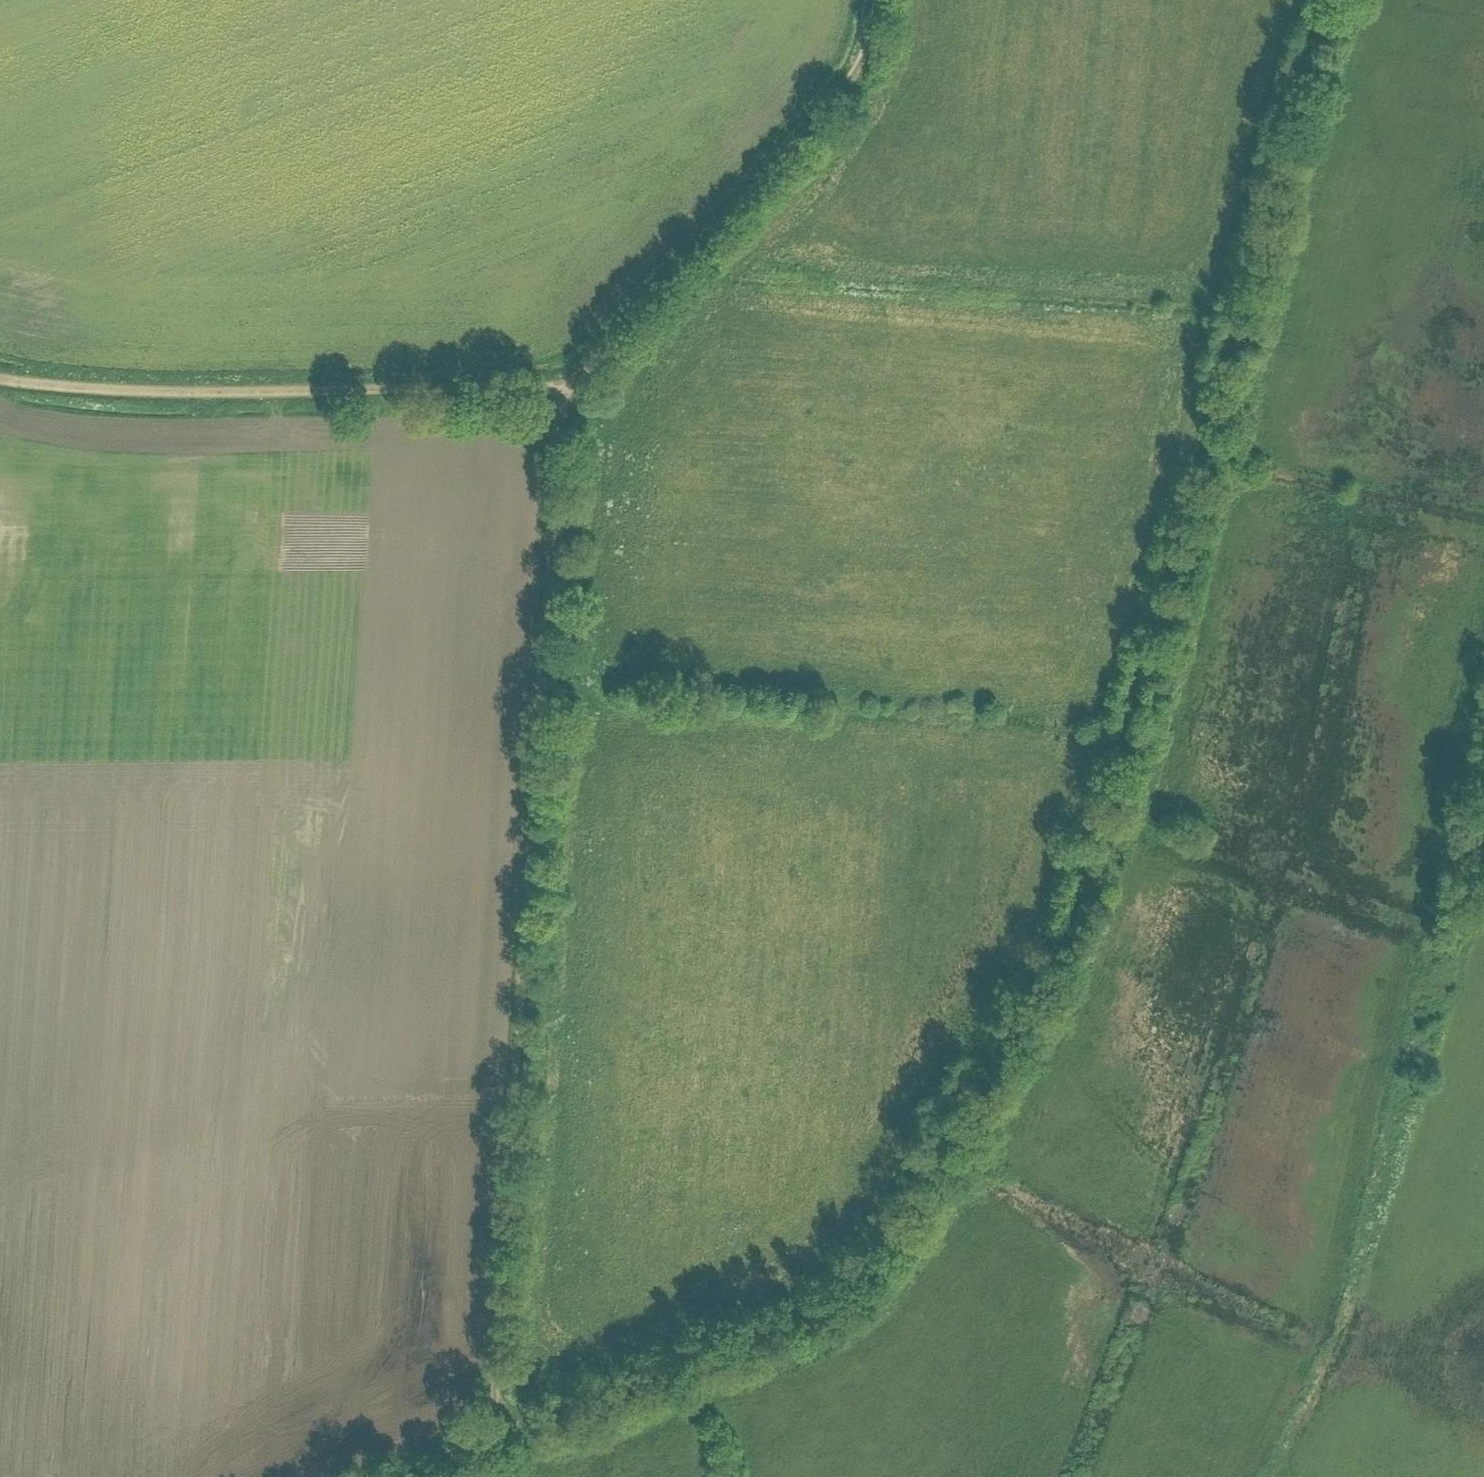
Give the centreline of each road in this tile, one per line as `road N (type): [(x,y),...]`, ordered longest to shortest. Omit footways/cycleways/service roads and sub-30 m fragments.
road 1 (track): [(496,1422),(837,1283),(1066,921),(1315,0)]
road 2 (track): [(496,1422),(559,410),(567,386),(593,373),(859,66),(879,25),(881,0)]
road 3 (unclassified): [(567,386),(178,389),(0,376)]
road 4 (track): [(373,1476),(496,1422)]

